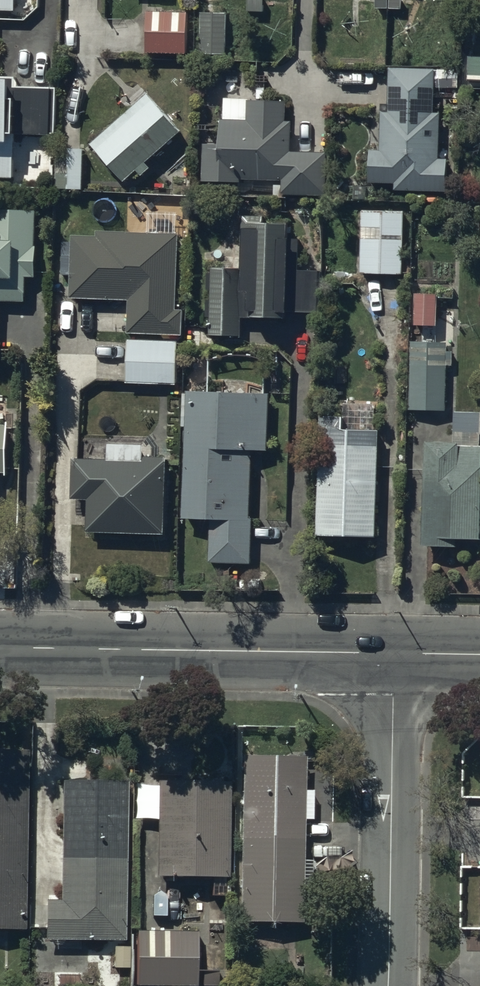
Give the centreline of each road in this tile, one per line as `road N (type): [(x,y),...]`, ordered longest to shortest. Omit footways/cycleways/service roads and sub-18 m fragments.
road 1 (secondary): [(0,647),(395,652)]
road 2 (residential): [(389,985),(395,652)]

